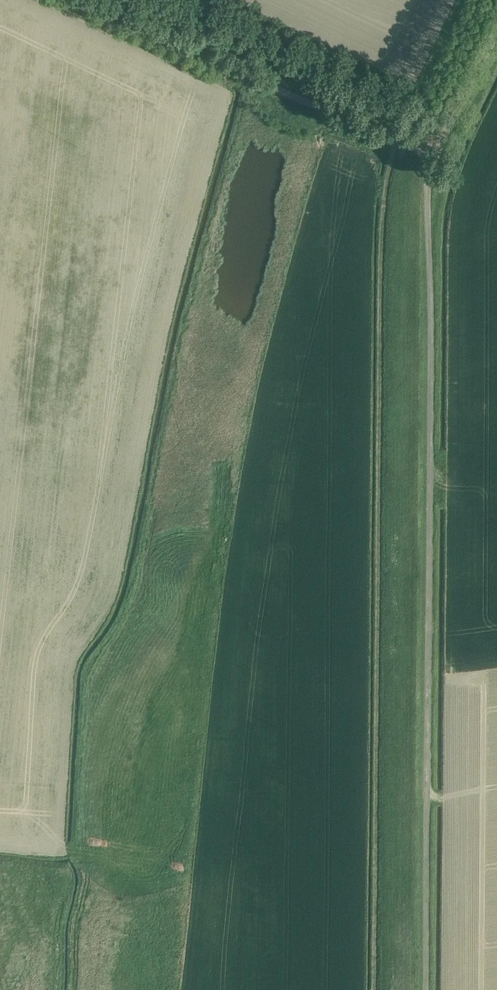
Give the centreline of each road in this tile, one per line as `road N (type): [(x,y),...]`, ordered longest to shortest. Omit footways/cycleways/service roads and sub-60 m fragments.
road 1 (track): [(430,149),(393,166),(383,213),(379,989)]
road 2 (track): [(426,989),(430,149)]
road 3 (track): [(88,0),(326,112),(430,149)]
road 4 (track): [(430,149),(496,45)]

